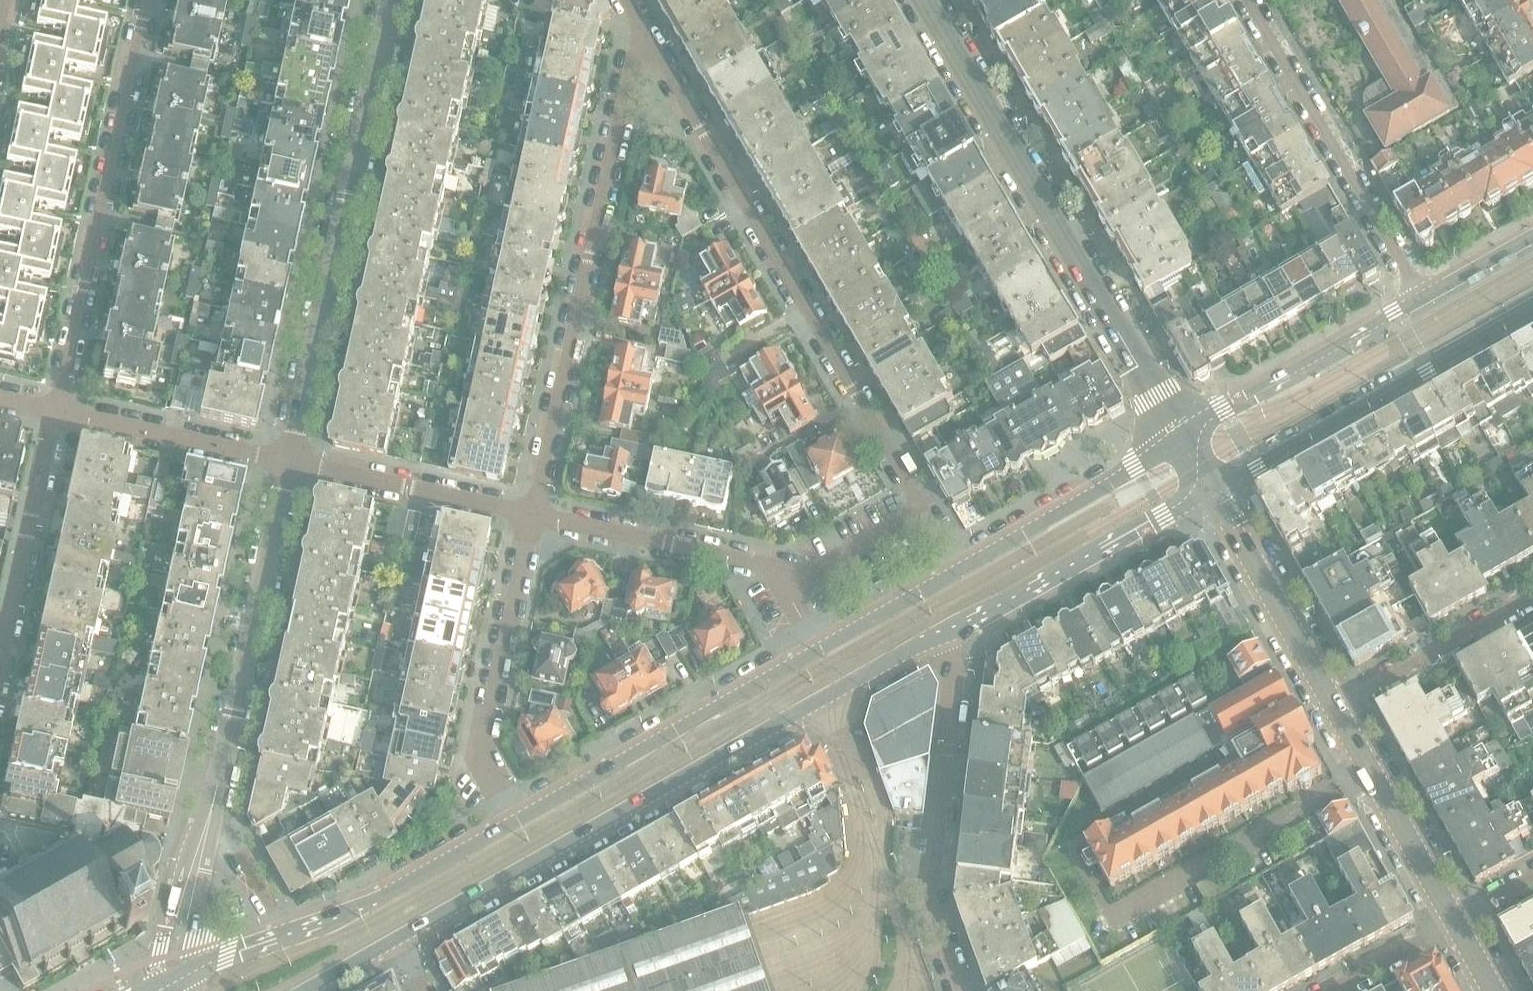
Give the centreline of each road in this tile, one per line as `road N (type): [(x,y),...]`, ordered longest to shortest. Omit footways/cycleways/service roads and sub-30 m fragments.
road 1 (tertiary): [(404,932),(942,634)]
road 2 (residential): [(924,512),(640,25)]
road 3 (tertiary): [(1183,436),(923,0)]
road 4 (residential): [(528,514),(640,25)]
road 5 (residential): [(287,461),(389,0)]
road 6 (residential): [(191,897),(287,461)]
road 7 (residential): [(58,407),(145,0)]
road 8 (residential): [(964,990),(928,887),(959,676),(942,634)]
road 9 (tertiary): [(515,817),(306,928),(186,969)]
road 10 (tertiary): [(1216,488),(1532,311)]
road 11 (tertiary): [(817,647),(515,817)]
road 12 (residential): [(1245,0),(1419,296)]
road 13 (residential): [(515,817),(478,746),(528,514)]
road 14 (tertiary): [(942,634),(1216,488)]
road 15 (tertiary): [(1419,296),(1183,436)]
road 16 (residential): [(787,573),(528,514)]
road 17 (tertiary): [(1183,436),(957,568)]
road 18 (tertiary): [(1336,707),(1216,488)]
road 19 (tertiary): [(1457,924),(1336,707)]
road 20 (residential): [(528,514),(287,461)]
road 21 (residential): [(287,461),(58,407)]
road 22 (residential): [(8,627),(58,407)]
road 23 (residential): [(1532,596),(1336,707)]
road 24 (tertiary): [(957,568),(817,647)]
road 25 (residential): [(787,573),(807,576),(924,512)]
road 26 (residential): [(1457,924),(1334,990)]
road 27 (tertiary): [(1532,234),(1419,296)]

